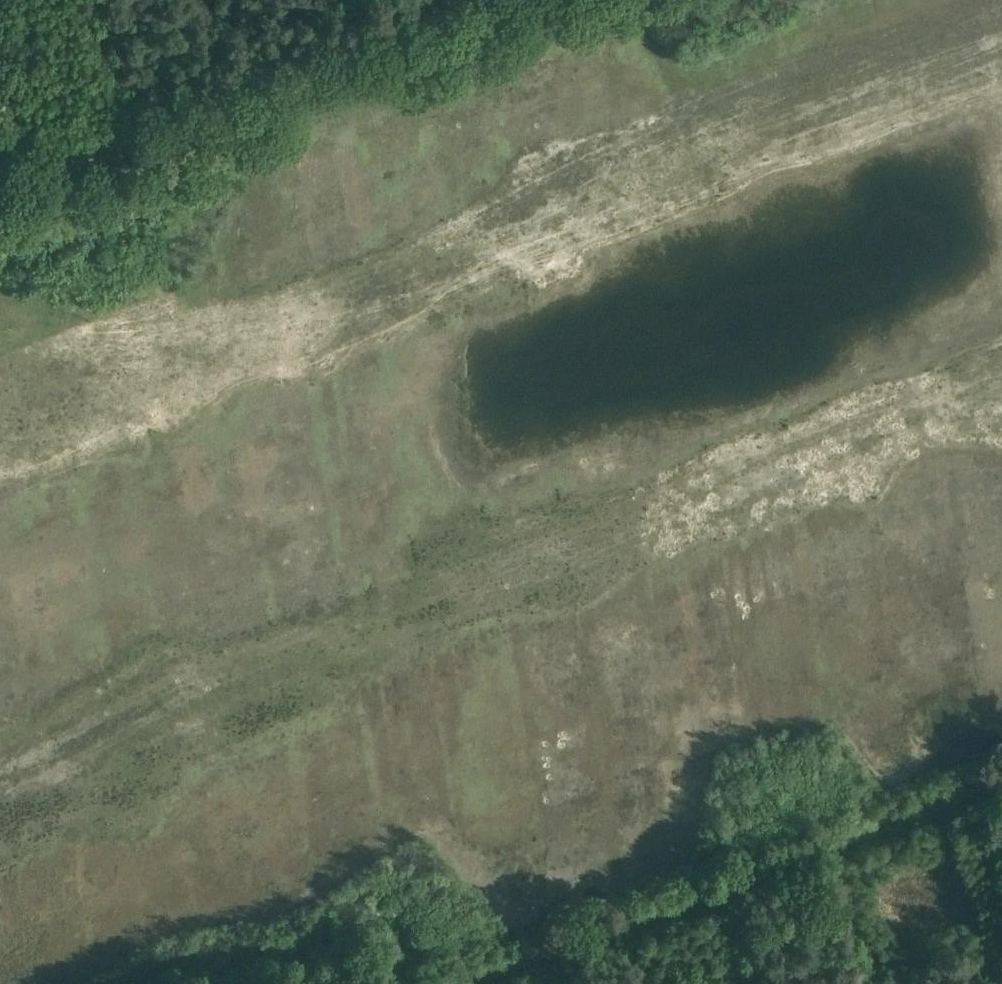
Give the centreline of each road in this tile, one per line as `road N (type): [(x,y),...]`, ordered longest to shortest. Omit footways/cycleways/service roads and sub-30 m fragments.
road 1 (track): [(1001,772),(427,983)]
road 2 (track): [(0,202),(532,0)]

